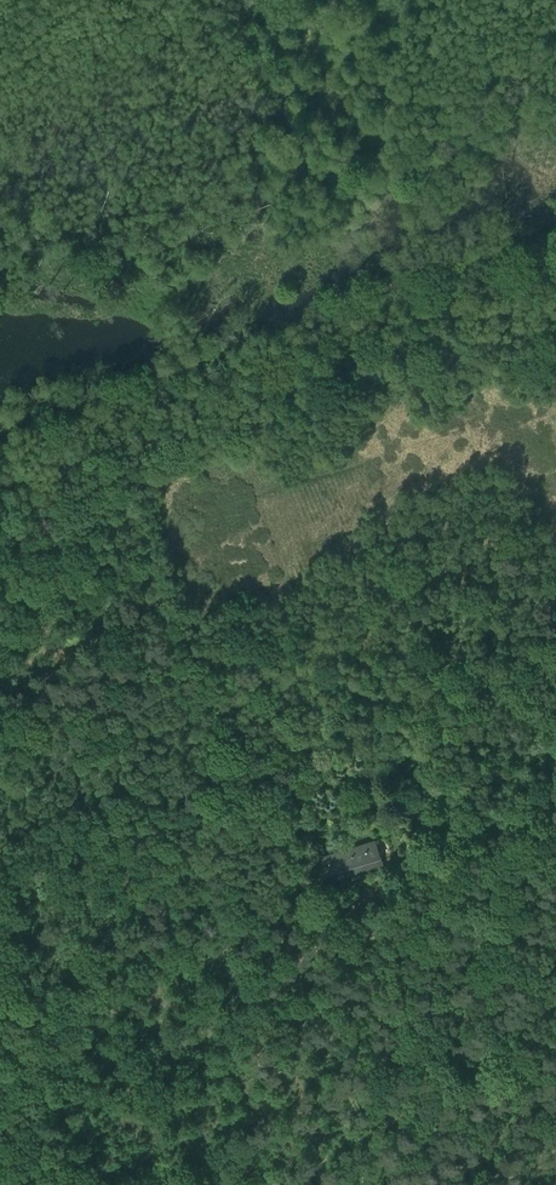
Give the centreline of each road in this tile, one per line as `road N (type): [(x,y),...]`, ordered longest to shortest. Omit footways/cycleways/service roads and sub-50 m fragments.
road 1 (track): [(366,1125),(351,1105),(305,892),(233,731),(144,577)]

